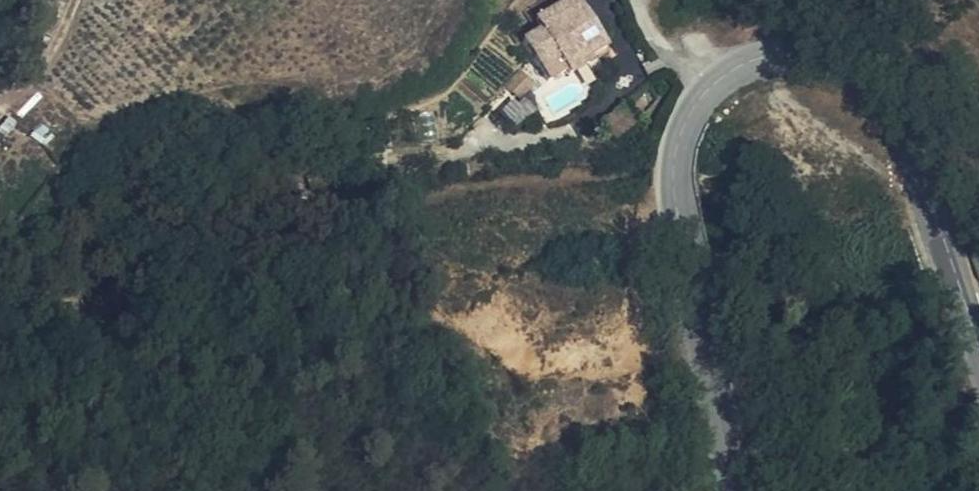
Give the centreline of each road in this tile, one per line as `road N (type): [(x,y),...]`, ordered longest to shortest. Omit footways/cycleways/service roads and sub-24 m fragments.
road 1 (secondary): [(978,331),(939,211),(850,100),(811,78),(754,75),(708,89),(683,134),(673,211),(732,490)]

